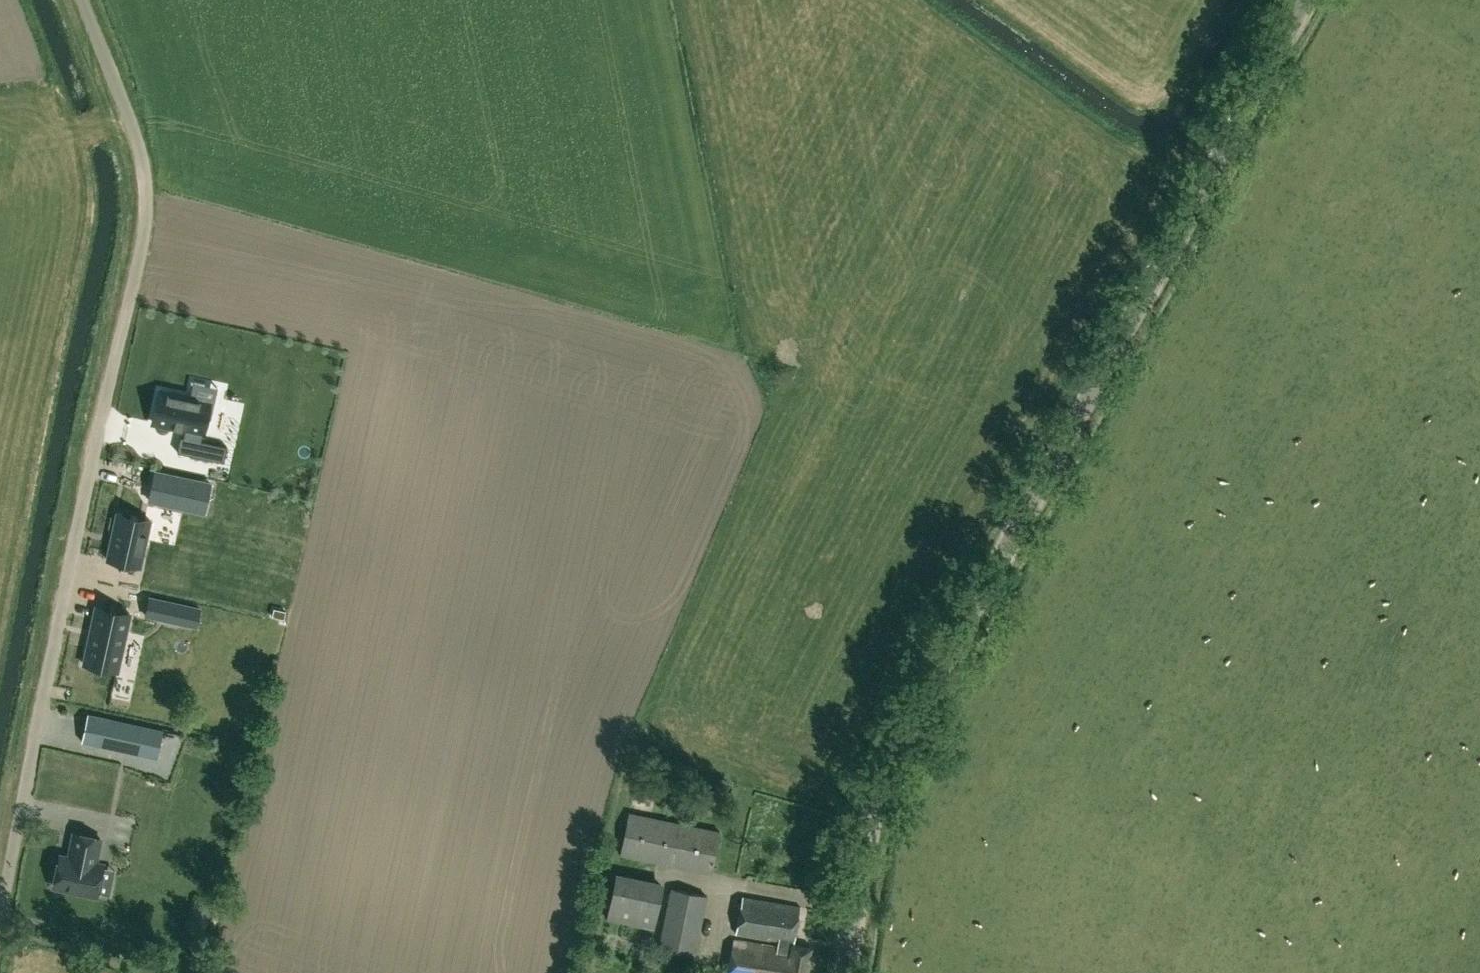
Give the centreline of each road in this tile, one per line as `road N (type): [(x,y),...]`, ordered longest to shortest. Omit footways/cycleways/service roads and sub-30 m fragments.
road 1 (tertiary): [(848,972),(862,865),(890,768),(1303,0)]
road 2 (unclassified): [(0,928),(145,224),(137,140),(83,0)]

